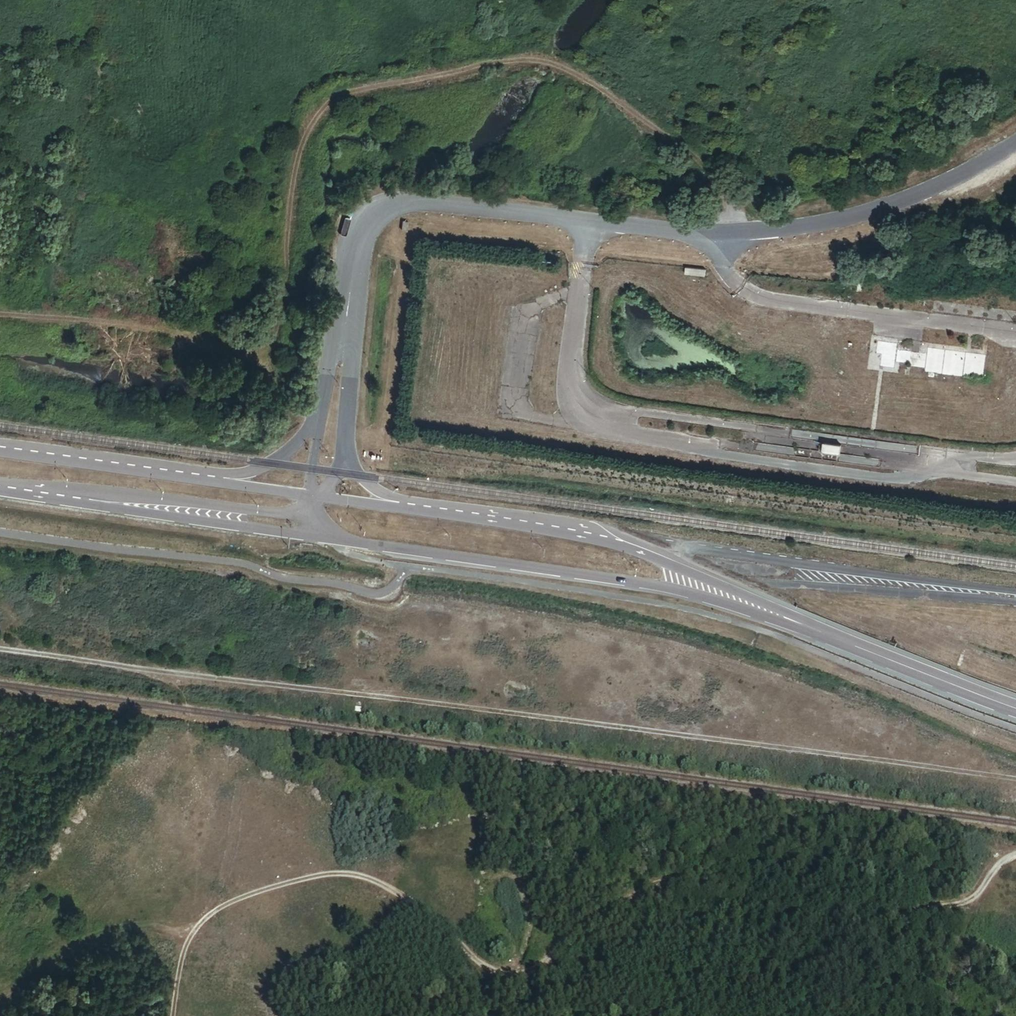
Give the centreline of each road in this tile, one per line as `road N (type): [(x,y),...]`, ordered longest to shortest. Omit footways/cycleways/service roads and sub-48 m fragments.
road 1 (track): [(1015,779),(0,649)]
road 2 (track): [(729,234),(733,211),(706,171),(599,86),(521,60),(366,86),(324,110),(303,140),(293,172),(277,315),(247,350),(148,326),(0,312)]
road 3 (track): [(172,1015),(182,958),(208,917),(329,875),(384,887),(443,923),(481,964),(513,975),(537,968),(627,899),(671,881),(740,891),(812,920),(865,911),(903,916),(972,901)]
road 4 (unclassified): [(1015,143),(965,174),(876,209),(729,234),(393,202),(367,215),(355,240),(350,290)]
road 5 (tertiary): [(321,537),(744,601)]
road 6 (tertiary): [(744,601),(592,536),(432,512)]
road 7 (tertiary): [(0,490),(321,537)]
road 8 (tertiary): [(744,601),(1015,709)]
road 9 (track): [(208,917),(113,931),(0,1004)]
road 10 (tertiary): [(217,484),(0,454)]
road 11 (track): [(1015,858),(972,901),(952,1015)]
road 12 (unclassified): [(346,441),(350,290)]
road 13 (unclassified): [(323,407),(279,456),(217,484)]
road 14 (unclassified): [(432,512),(378,494),(352,464),(346,441)]

